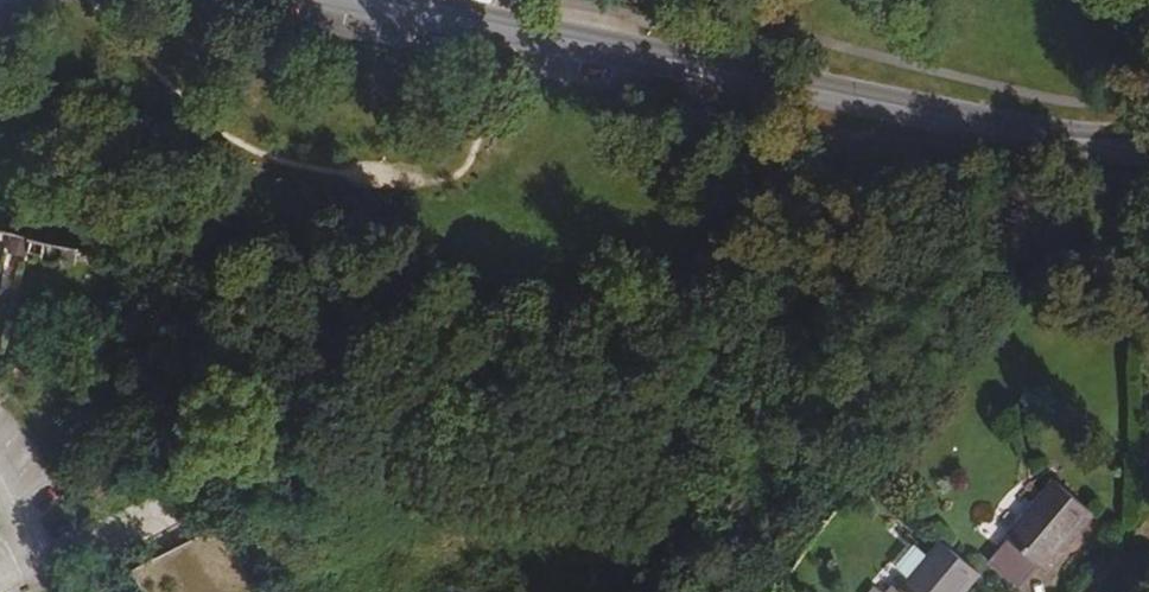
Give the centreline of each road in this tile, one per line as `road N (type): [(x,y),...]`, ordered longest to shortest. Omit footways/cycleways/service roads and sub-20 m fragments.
road 1 (secondary): [(370,0),(1008,129),(1148,145)]

